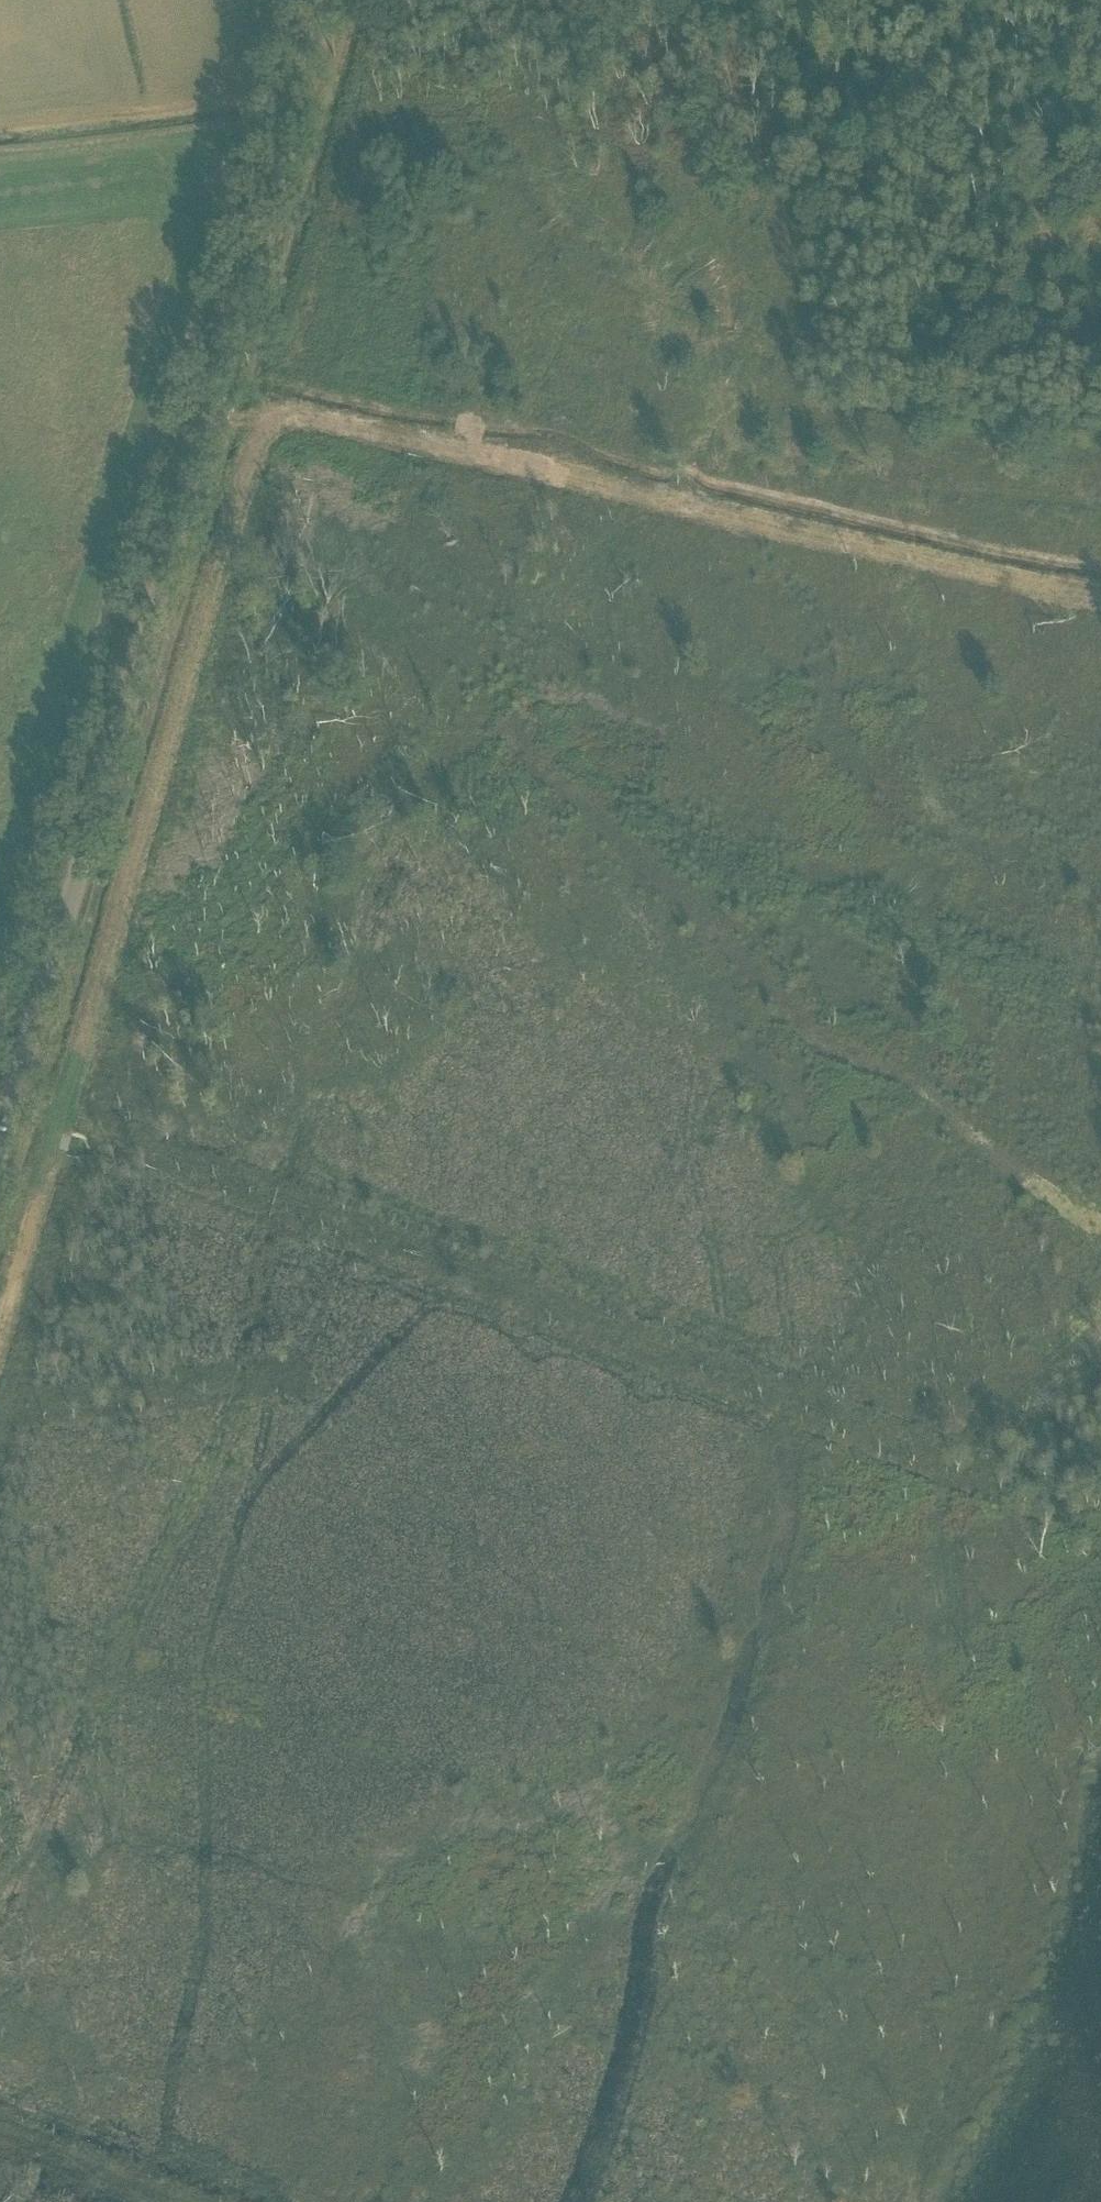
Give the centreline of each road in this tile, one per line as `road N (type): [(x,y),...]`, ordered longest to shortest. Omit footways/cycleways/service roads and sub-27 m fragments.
road 1 (unclassified): [(0,1170),(321,0)]

